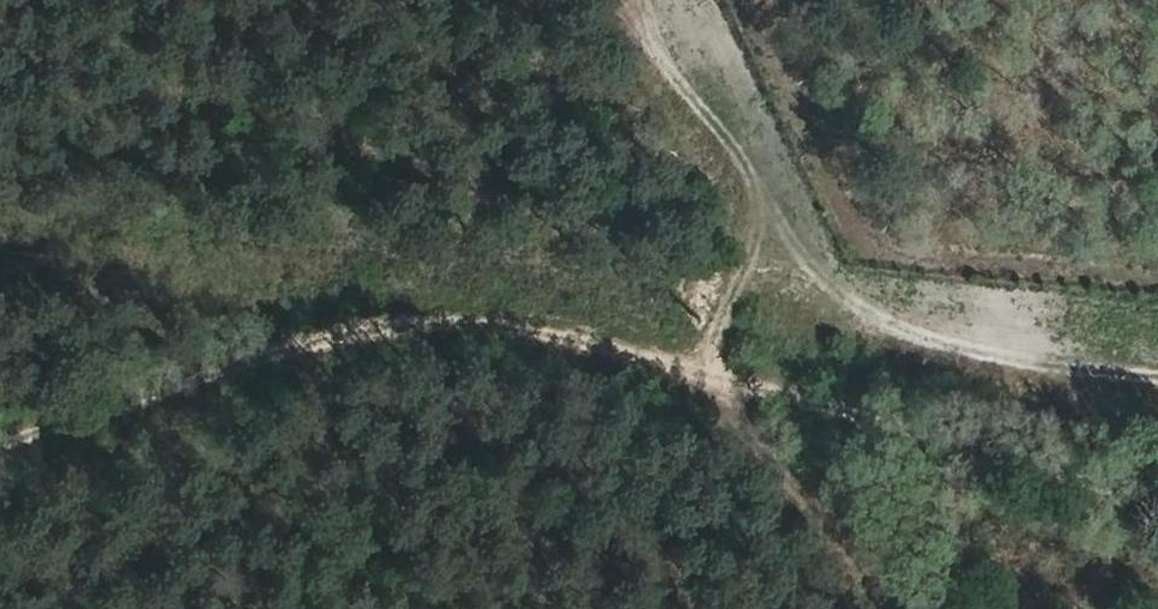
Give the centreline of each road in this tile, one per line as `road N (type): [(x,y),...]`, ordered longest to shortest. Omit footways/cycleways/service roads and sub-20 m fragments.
road 1 (track): [(730,292),(0,227)]
road 2 (track): [(709,370),(583,339),(486,325),(394,324),(0,440)]
road 3 (track): [(1157,366),(947,347),(810,290),(702,127),(645,0)]
road 4 (track): [(1157,524),(709,370)]
road 5 (track): [(881,608),(842,530),(709,370)]
road 6 (track): [(709,370),(730,292),(764,220)]

